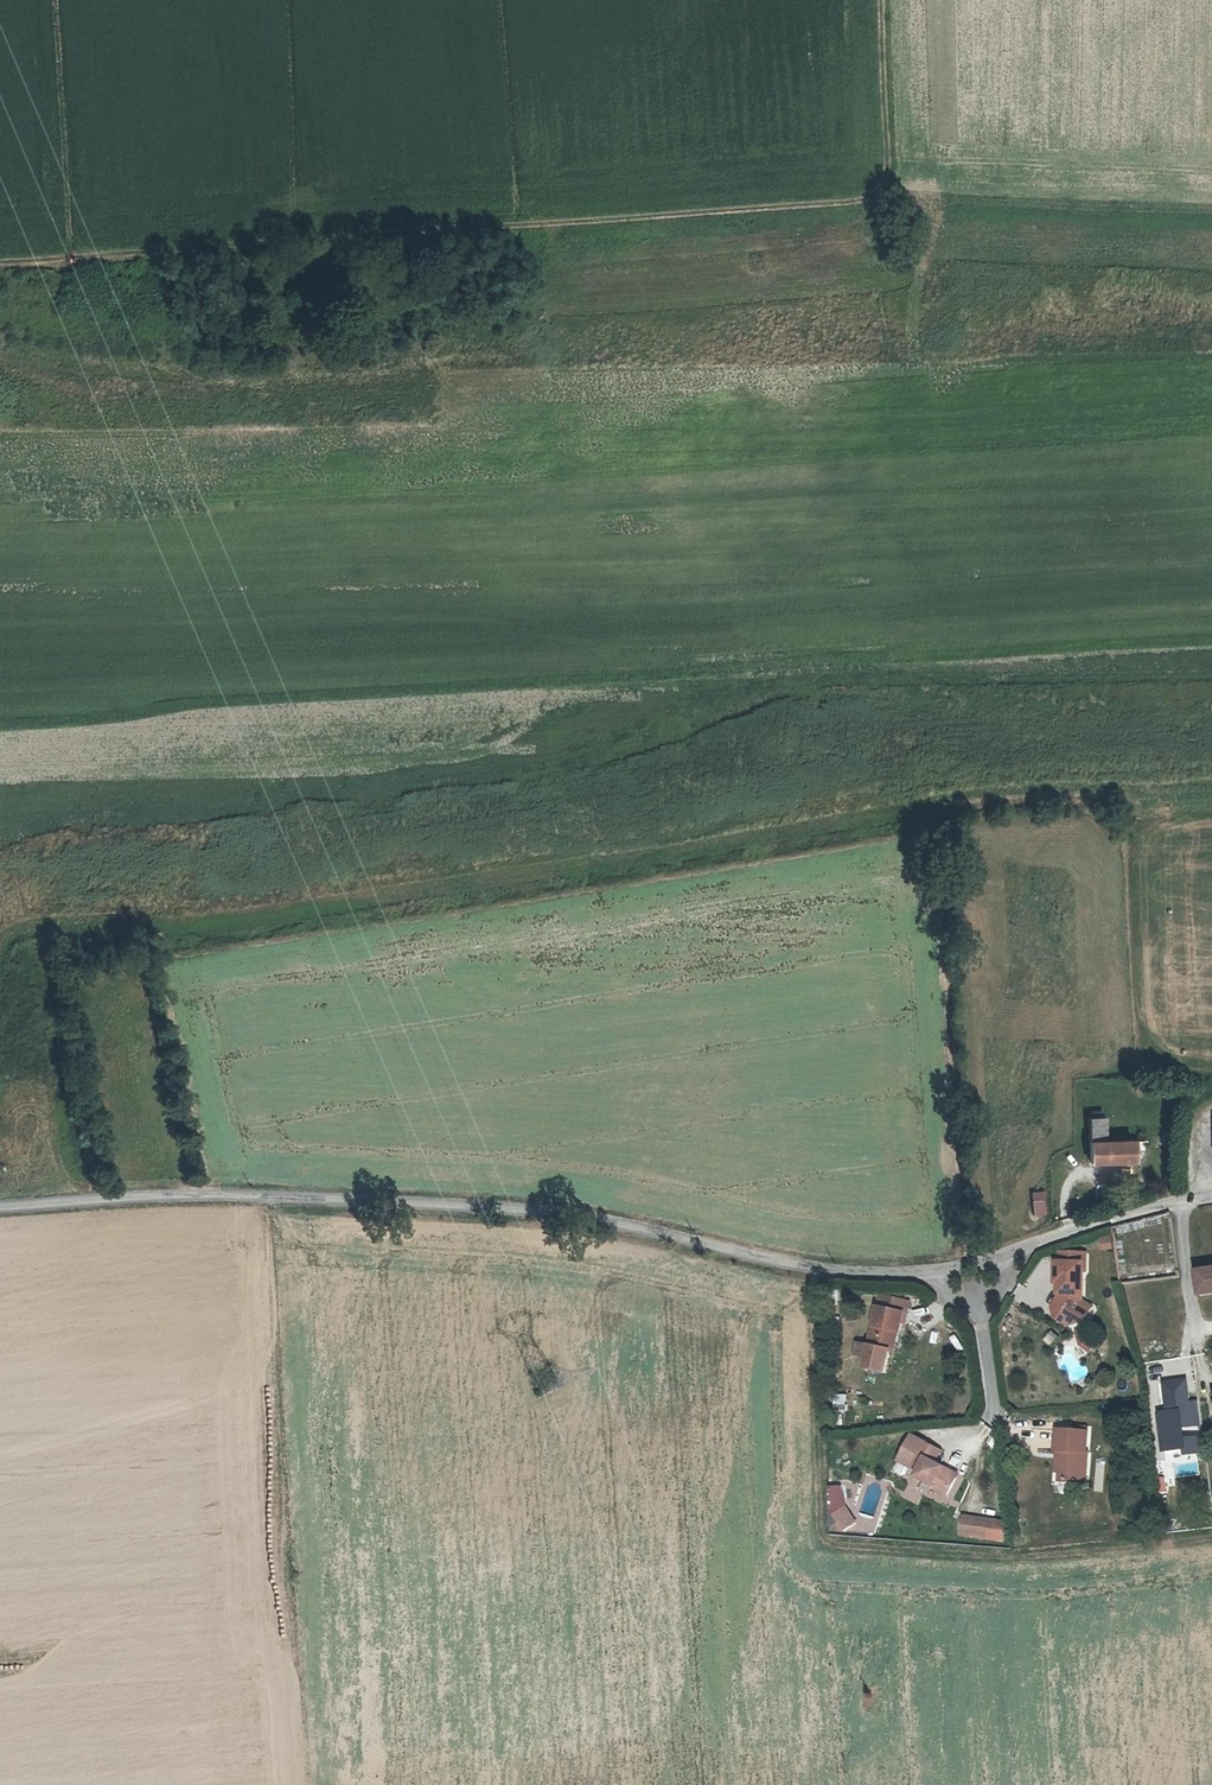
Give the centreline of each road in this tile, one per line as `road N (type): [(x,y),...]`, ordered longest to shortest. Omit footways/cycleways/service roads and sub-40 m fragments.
road 1 (unclassified): [(0,1212),(135,1201),(301,1202),(515,1215),(723,1259),(927,1284)]
road 2 (unclassified): [(1028,1250),(1176,1202)]
road 3 (residential): [(1196,1337),(1176,1202)]

